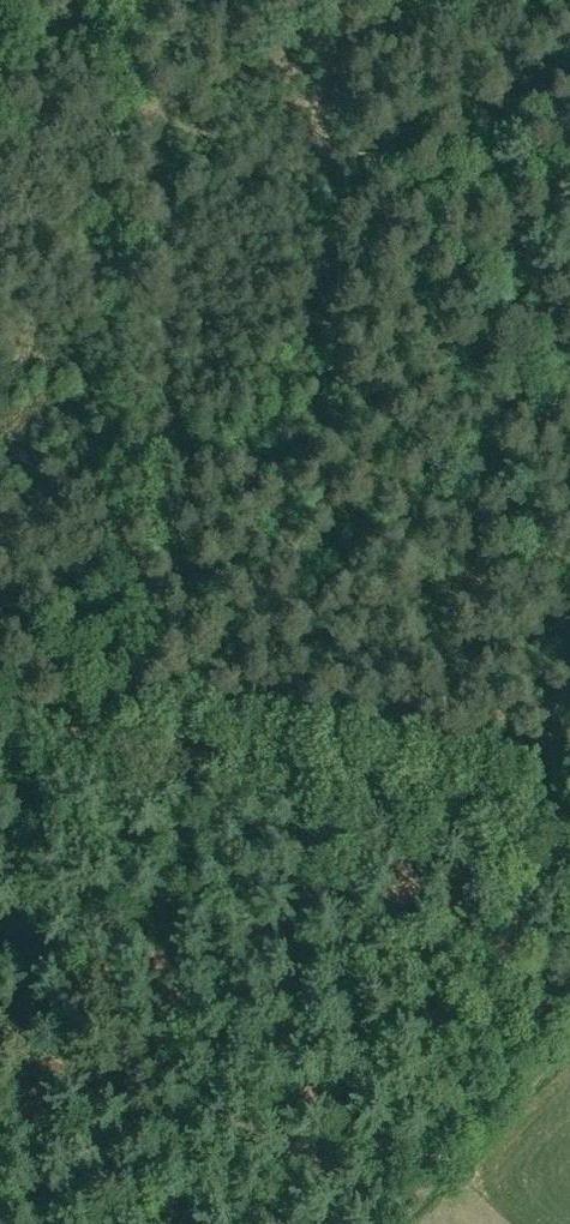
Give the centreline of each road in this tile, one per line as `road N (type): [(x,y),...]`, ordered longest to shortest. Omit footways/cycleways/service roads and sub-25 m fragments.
road 1 (track): [(569,827),(0,724)]

